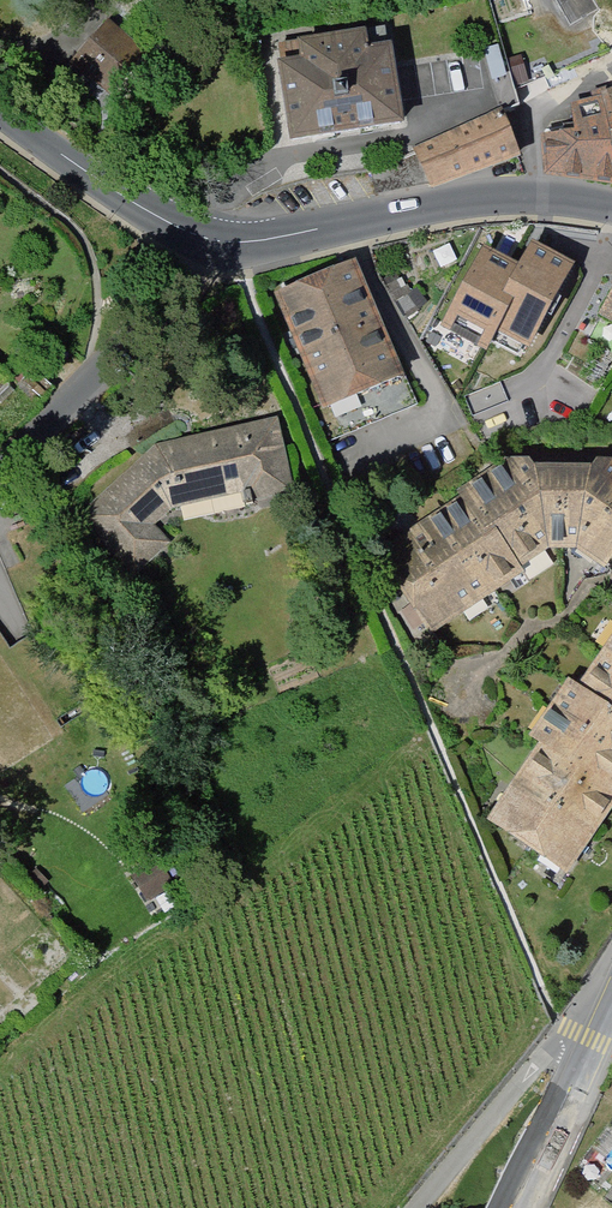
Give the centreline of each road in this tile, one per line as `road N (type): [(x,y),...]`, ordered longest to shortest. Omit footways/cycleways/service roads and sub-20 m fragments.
road 1 (residential): [(278,238),(163,326),(0,472)]
road 2 (unclassified): [(278,238),(536,197),(611,207)]
road 3 (unclassified): [(0,115),(146,212),(230,243),(278,238)]
road 4 (unclassified): [(407,1207),(611,984)]
road 5 (unclassified): [(519,1207),(611,1003)]

